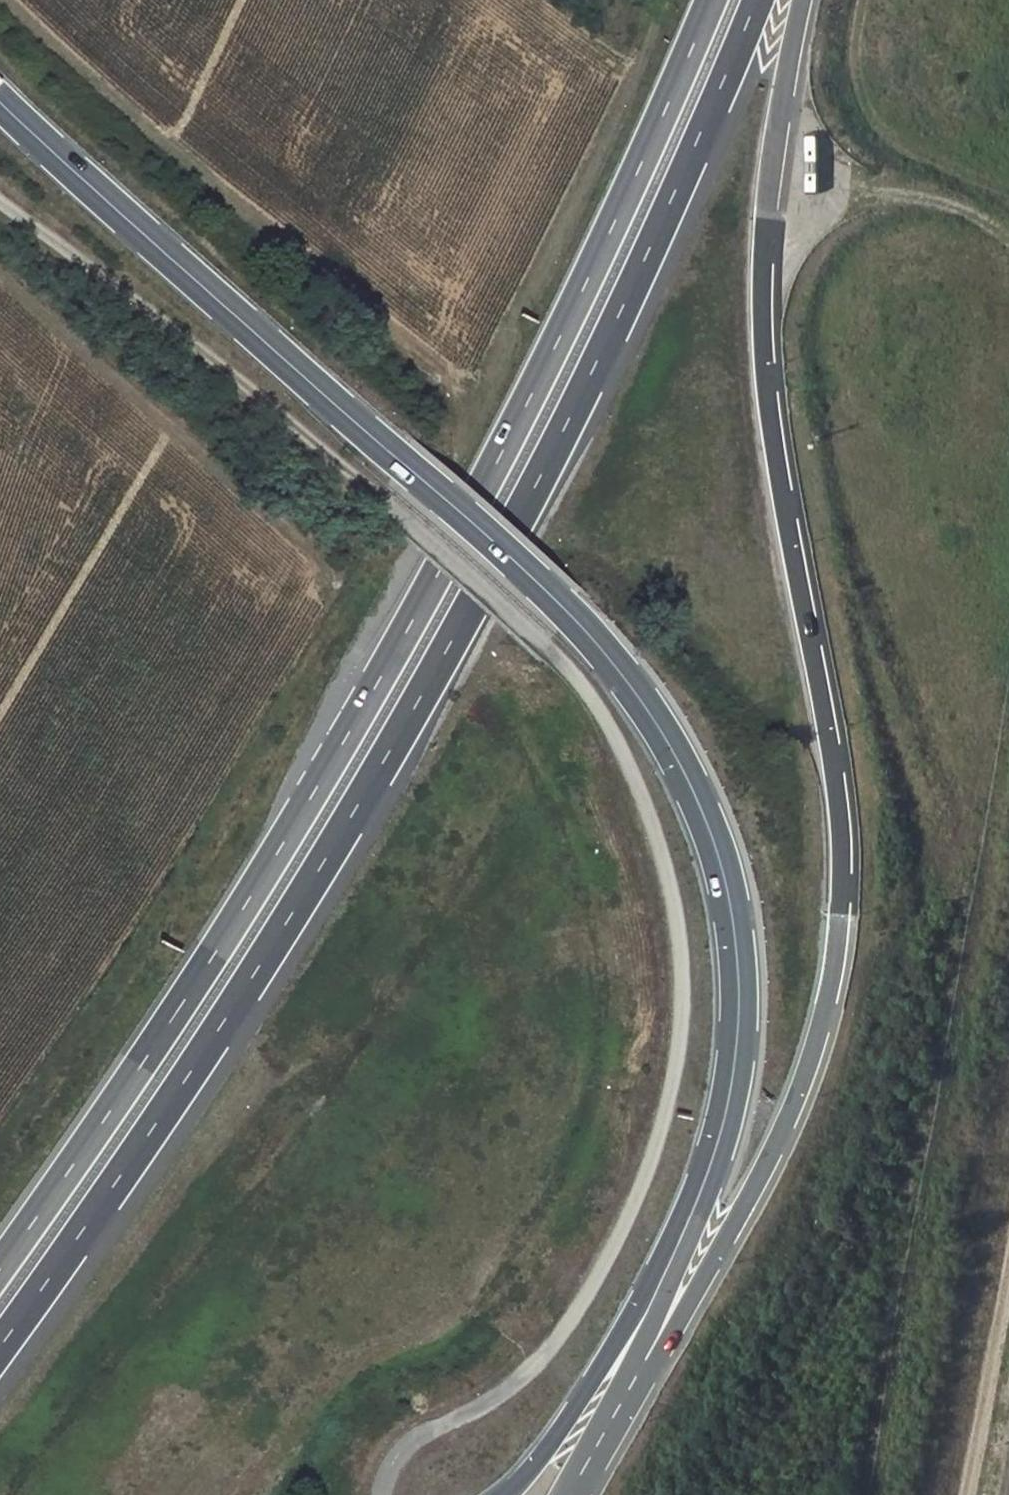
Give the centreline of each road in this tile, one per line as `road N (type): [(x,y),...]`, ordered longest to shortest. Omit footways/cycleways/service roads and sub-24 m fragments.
road 1 (track): [(0,204),(373,501),(540,651),(591,705),(650,838),(664,899),(672,1027),(643,1158),(616,1229),(541,1351),(482,1404),(385,1460),(379,1494)]
road 2 (motorway): [(0,1348),(241,997),(413,712),(588,383),(757,0)]
road 3 (motorway): [(712,0),(546,366),(375,688),(213,956),(0,1269)]
road 4 (trunk): [(0,103),(564,609),(661,731),(716,849),(739,978),(732,1093),(681,1238)]
road 5 (trunk): [(638,1370),(741,1217),(772,1155),(814,1060),(837,973),(838,794),(783,484),(764,297),(777,133),(803,0)]
road 6 (track): [(319,561),(0,271)]
road 7 (trunk): [(681,1238),(575,1413),(505,1494)]
road 8 (track): [(1008,1257),(963,1494)]
road 9 (trunk): [(571,1494),(638,1370)]
road 10 (trunk): [(638,1370),(681,1238)]

